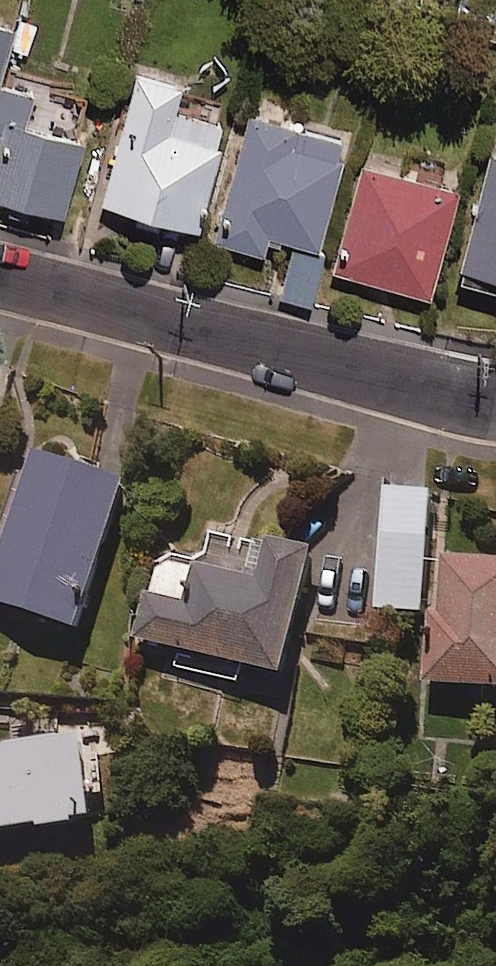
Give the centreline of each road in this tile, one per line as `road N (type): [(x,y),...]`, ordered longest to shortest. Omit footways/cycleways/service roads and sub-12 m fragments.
road 1 (residential): [(495,389),(455,389),(0,271)]

